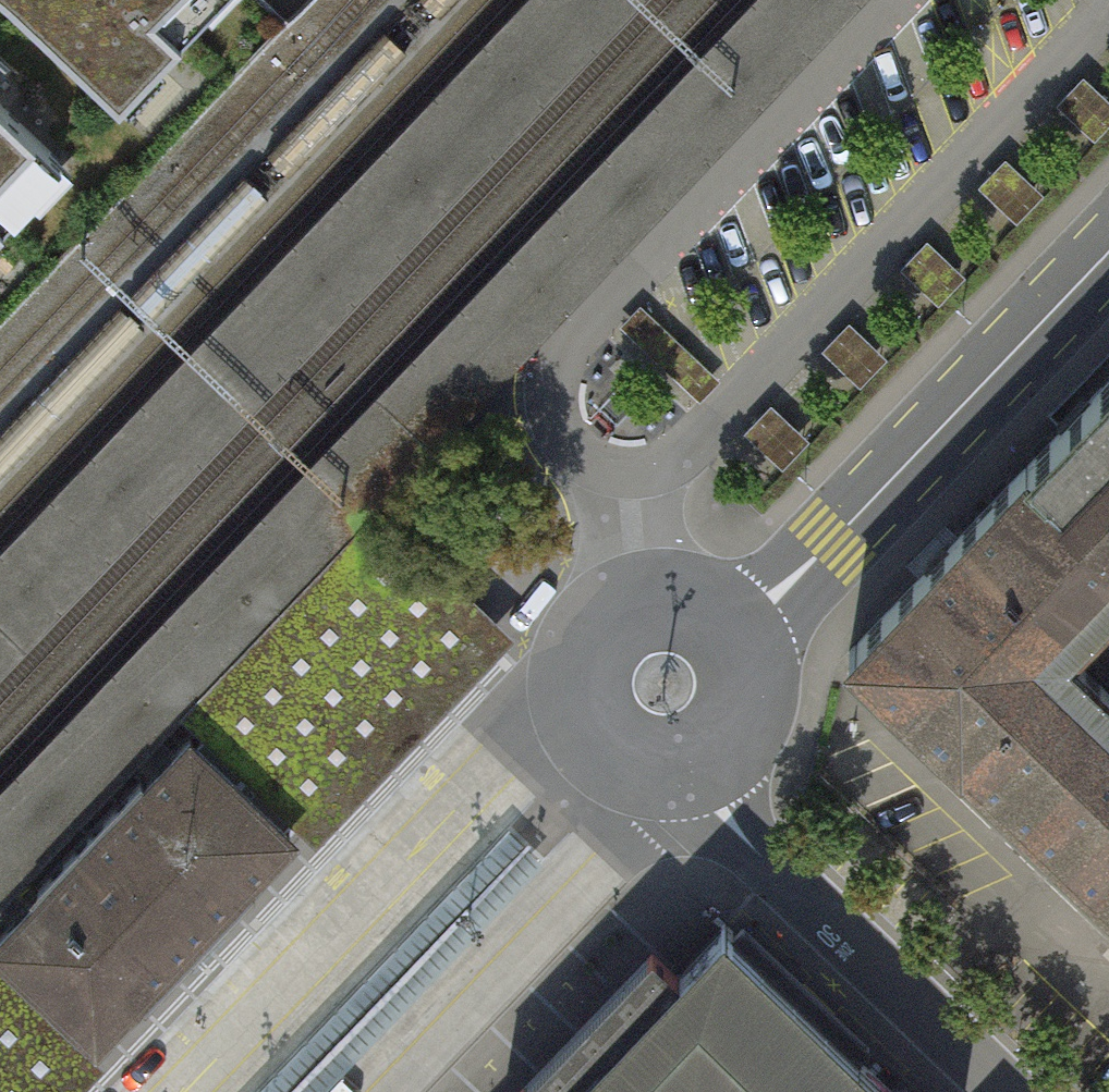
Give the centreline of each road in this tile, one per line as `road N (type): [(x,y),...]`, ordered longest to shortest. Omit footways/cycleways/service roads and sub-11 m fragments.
road 1 (primary): [(1108,220),(249,1091)]
road 2 (residential): [(1108,226),(818,527),(711,610)]
road 3 (residential): [(749,675),(1108,283)]
road 4 (residential): [(691,761),(762,859),(1015,1091)]
road 5 (residential): [(711,610),(687,600),(638,601),(598,629),(581,666),(586,712),(618,751),(641,762),(691,761)]

